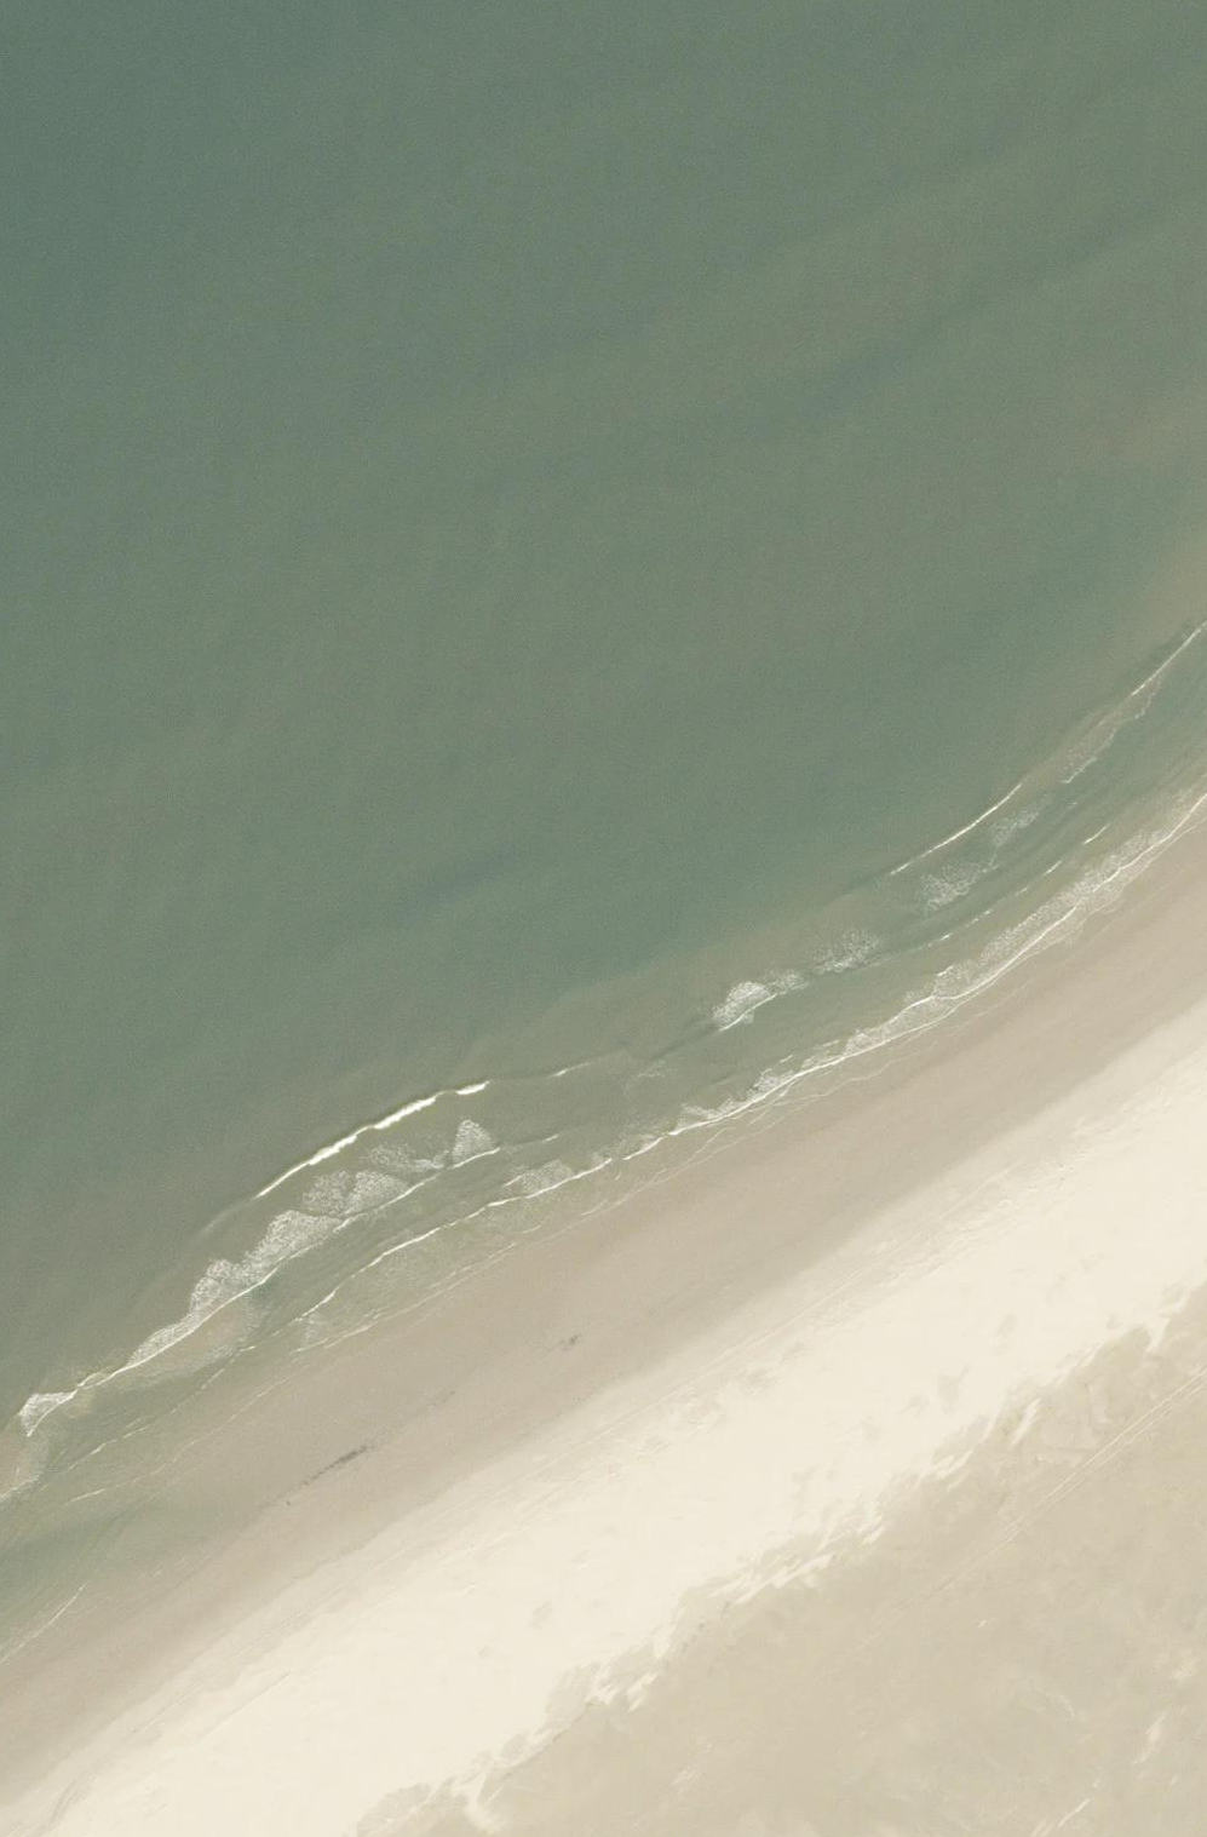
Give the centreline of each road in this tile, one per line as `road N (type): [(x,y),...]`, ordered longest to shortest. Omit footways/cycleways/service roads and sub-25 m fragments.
road 1 (track): [(1111,1836),(1206,1763)]

